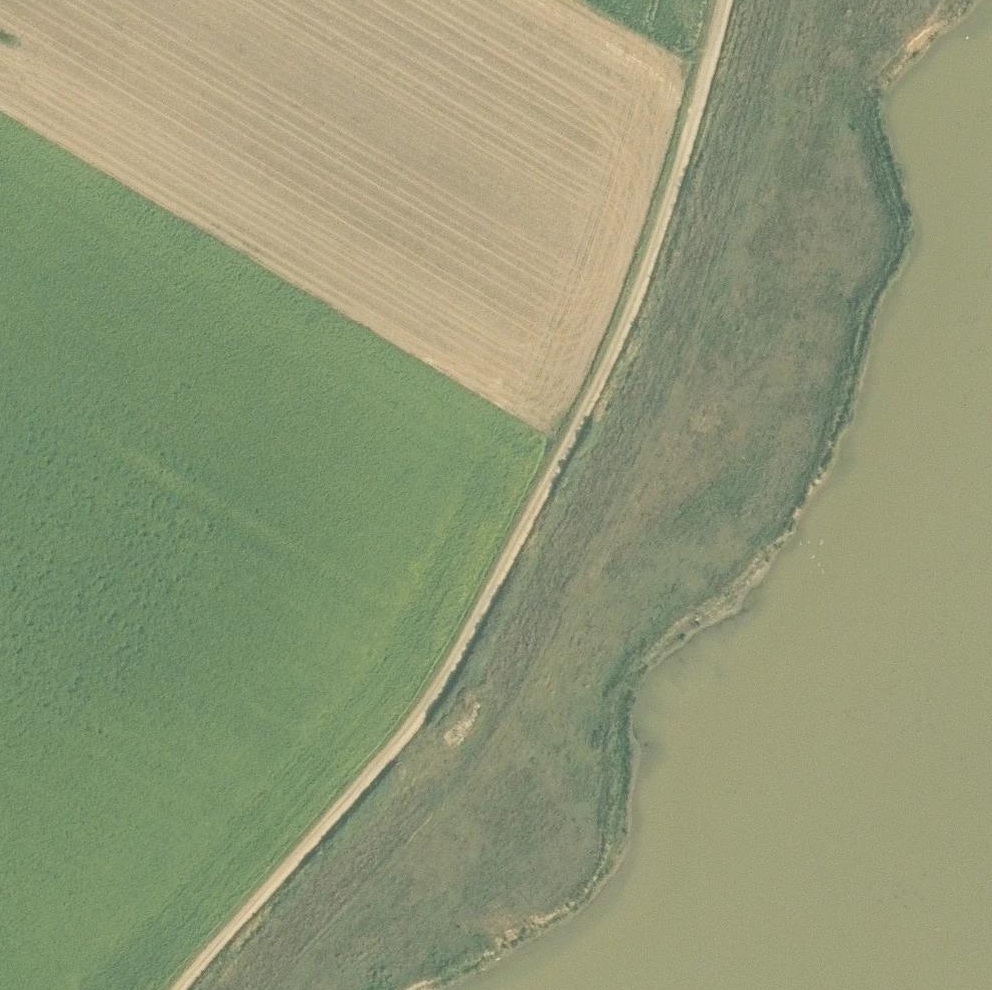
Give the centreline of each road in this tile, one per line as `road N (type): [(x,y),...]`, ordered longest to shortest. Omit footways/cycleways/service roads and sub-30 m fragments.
road 1 (track): [(186,989),(366,788),(430,706),(490,603),(613,361),(662,234),(727,0)]

